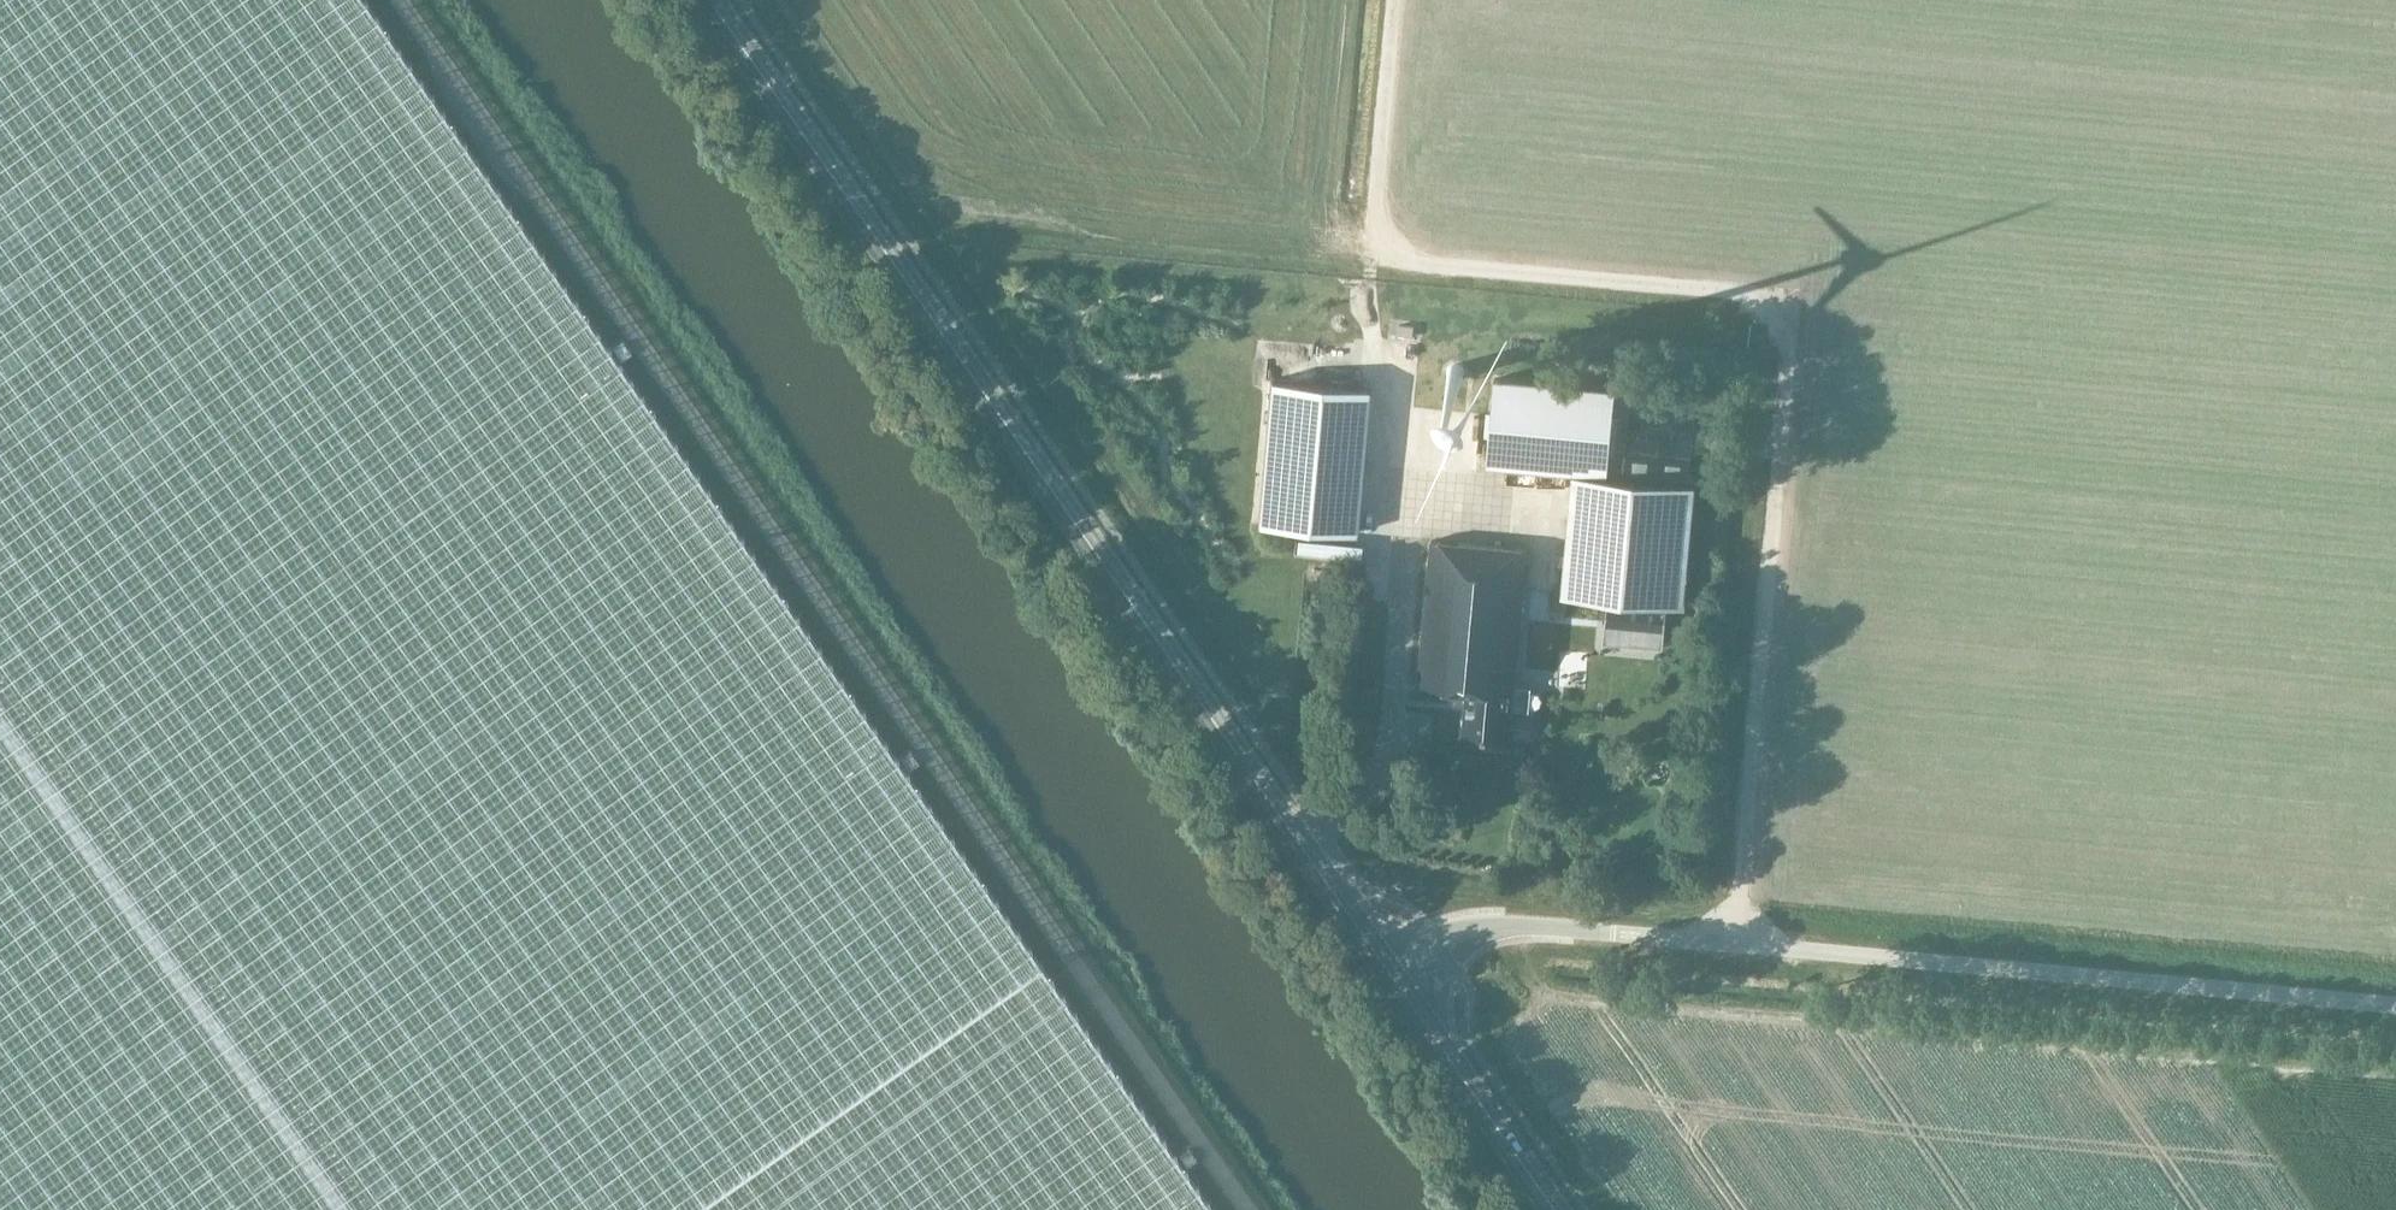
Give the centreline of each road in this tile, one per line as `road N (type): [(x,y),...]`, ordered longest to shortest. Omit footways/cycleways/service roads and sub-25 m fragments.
road 1 (primary): [(1395,980),(708,0)]
road 2 (unclassified): [(2395,1008),(1513,927),(1442,948),(1395,980)]
road 3 (primary): [(1552,1209),(1395,980)]

